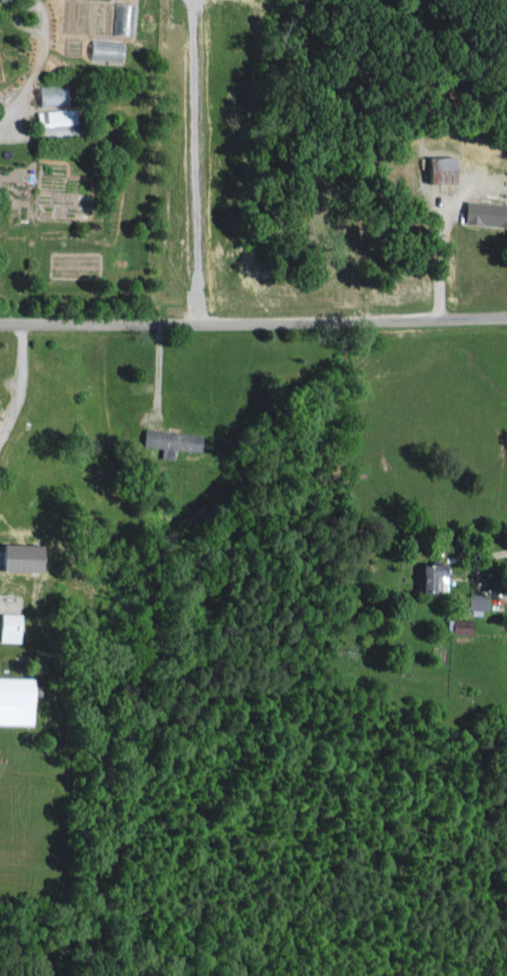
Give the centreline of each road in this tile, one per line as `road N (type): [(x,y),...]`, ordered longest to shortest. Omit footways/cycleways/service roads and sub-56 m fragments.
road 1 (residential): [(0,321),(506,315)]

